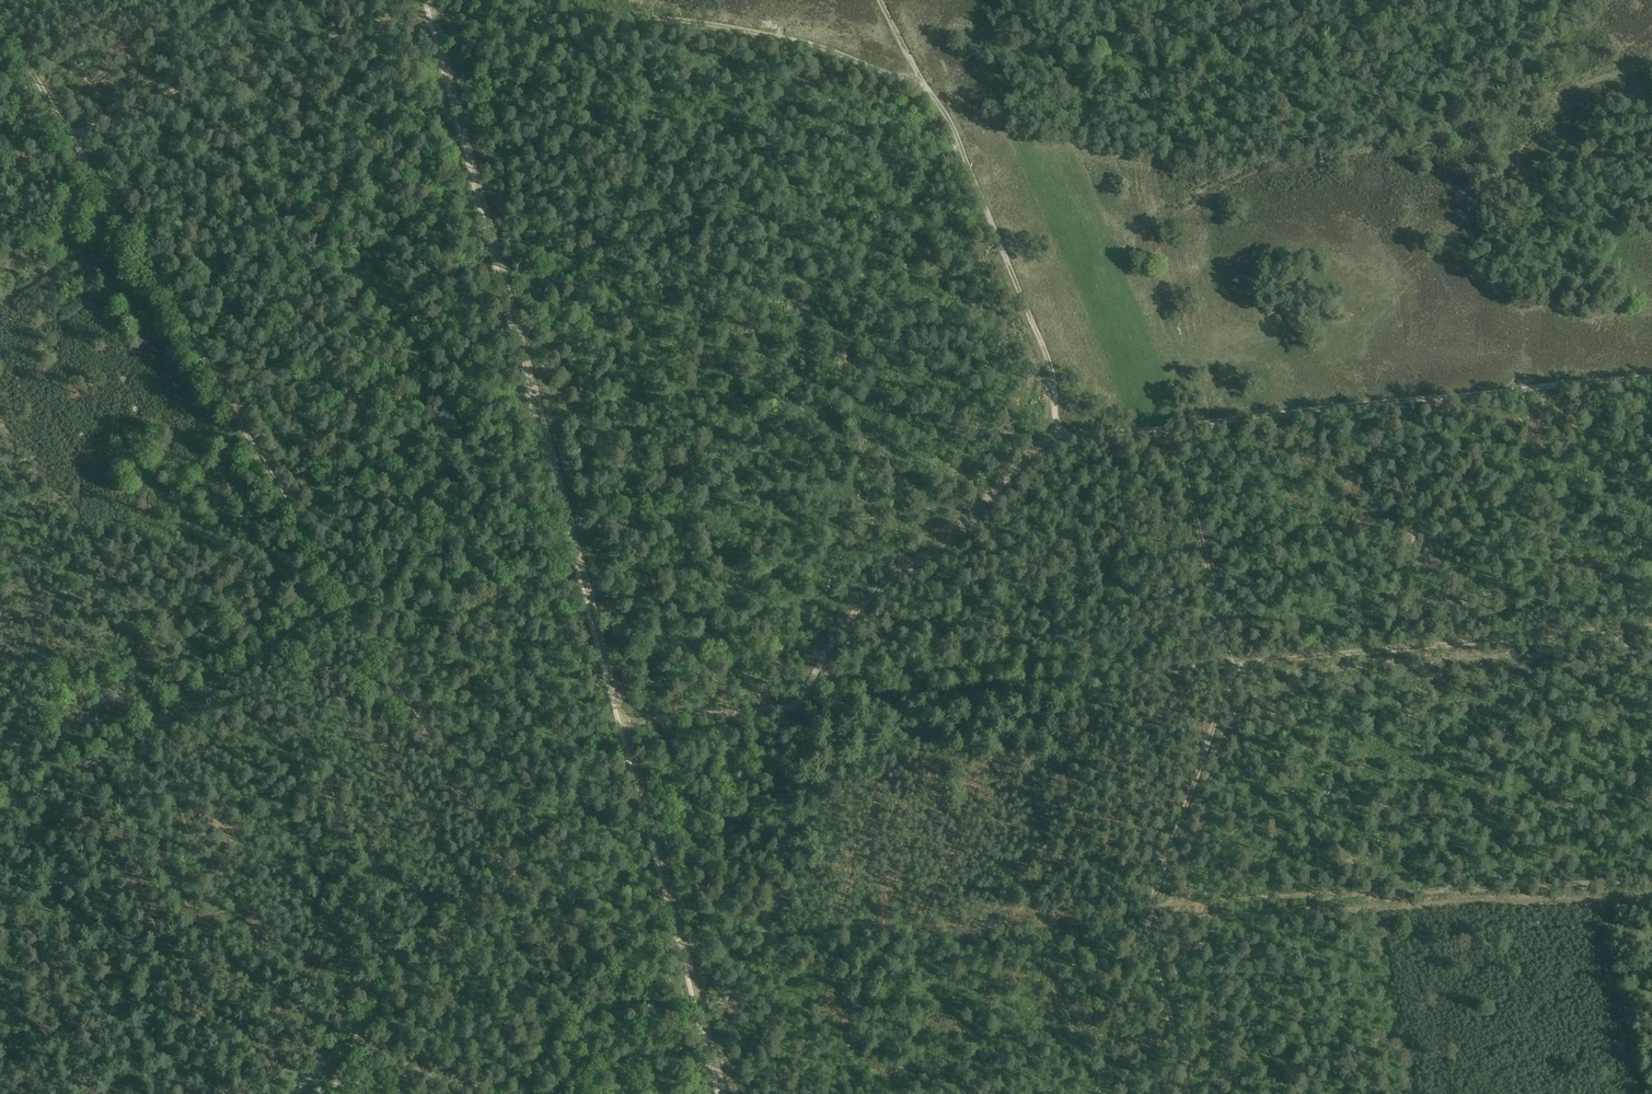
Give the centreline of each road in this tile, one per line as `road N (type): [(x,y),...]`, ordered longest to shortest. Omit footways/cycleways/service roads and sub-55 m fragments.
road 1 (track): [(724,1093),(429,0)]
road 2 (track): [(70,135),(239,65),(428,12),(656,19),(749,30),(926,96)]
road 3 (track): [(801,706),(1651,625)]
road 4 (track): [(801,706),(818,638),(844,605),(1011,482),(1052,435),(1045,374),(936,107),(879,0)]
road 5 (track): [(1174,422),(1231,664),(1147,927),(1185,1093)]
road 6 (track): [(0,18),(346,604)]
road 7 (track): [(1052,435),(1651,370)]
road 8 (track): [(346,604),(506,871),(499,889),(369,1013),(352,1045)]
road 9 (track): [(346,604),(0,814)]
road 10 (track): [(801,706),(617,722)]
road 11 (track): [(496,1093),(352,1045)]
road 12 (track): [(113,207),(0,276)]

